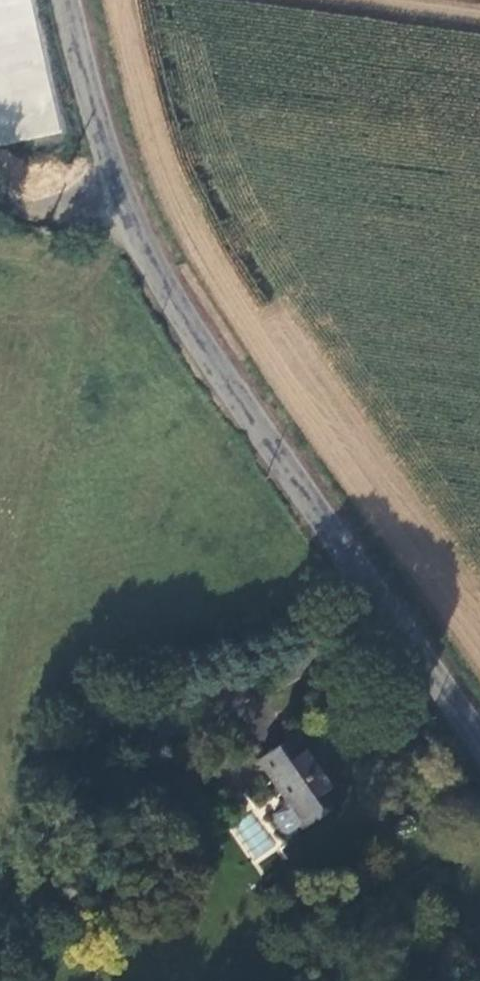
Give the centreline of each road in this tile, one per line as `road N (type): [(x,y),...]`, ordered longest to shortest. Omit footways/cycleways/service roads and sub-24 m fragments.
road 1 (tertiary): [(69,0),(126,215),(253,417),(479,738)]
road 2 (track): [(126,215),(40,508),(0,725)]
road 3 (track): [(126,215),(88,217),(0,194)]

